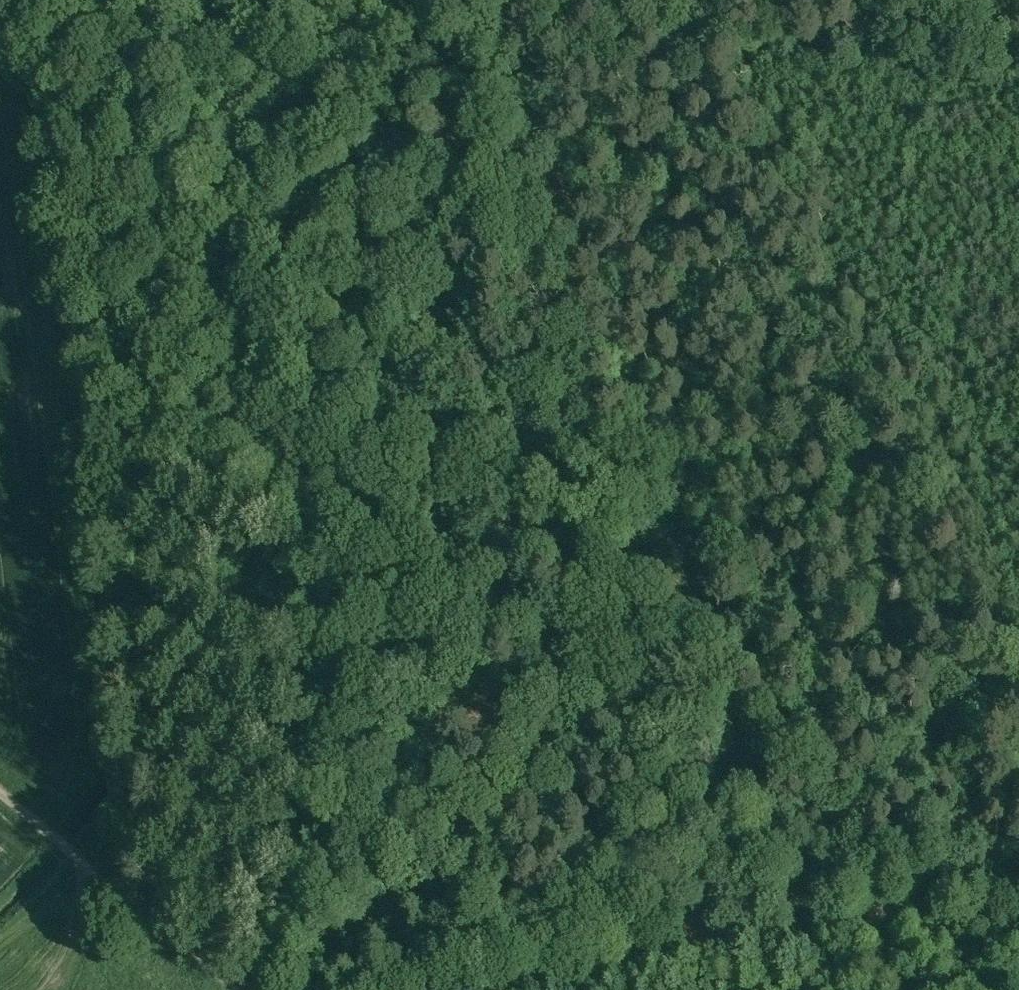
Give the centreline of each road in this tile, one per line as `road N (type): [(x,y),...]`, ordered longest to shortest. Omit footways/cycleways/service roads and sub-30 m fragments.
road 1 (track): [(502,989),(653,947),(1018,878)]
road 2 (track): [(0,798),(112,892),(252,989)]

